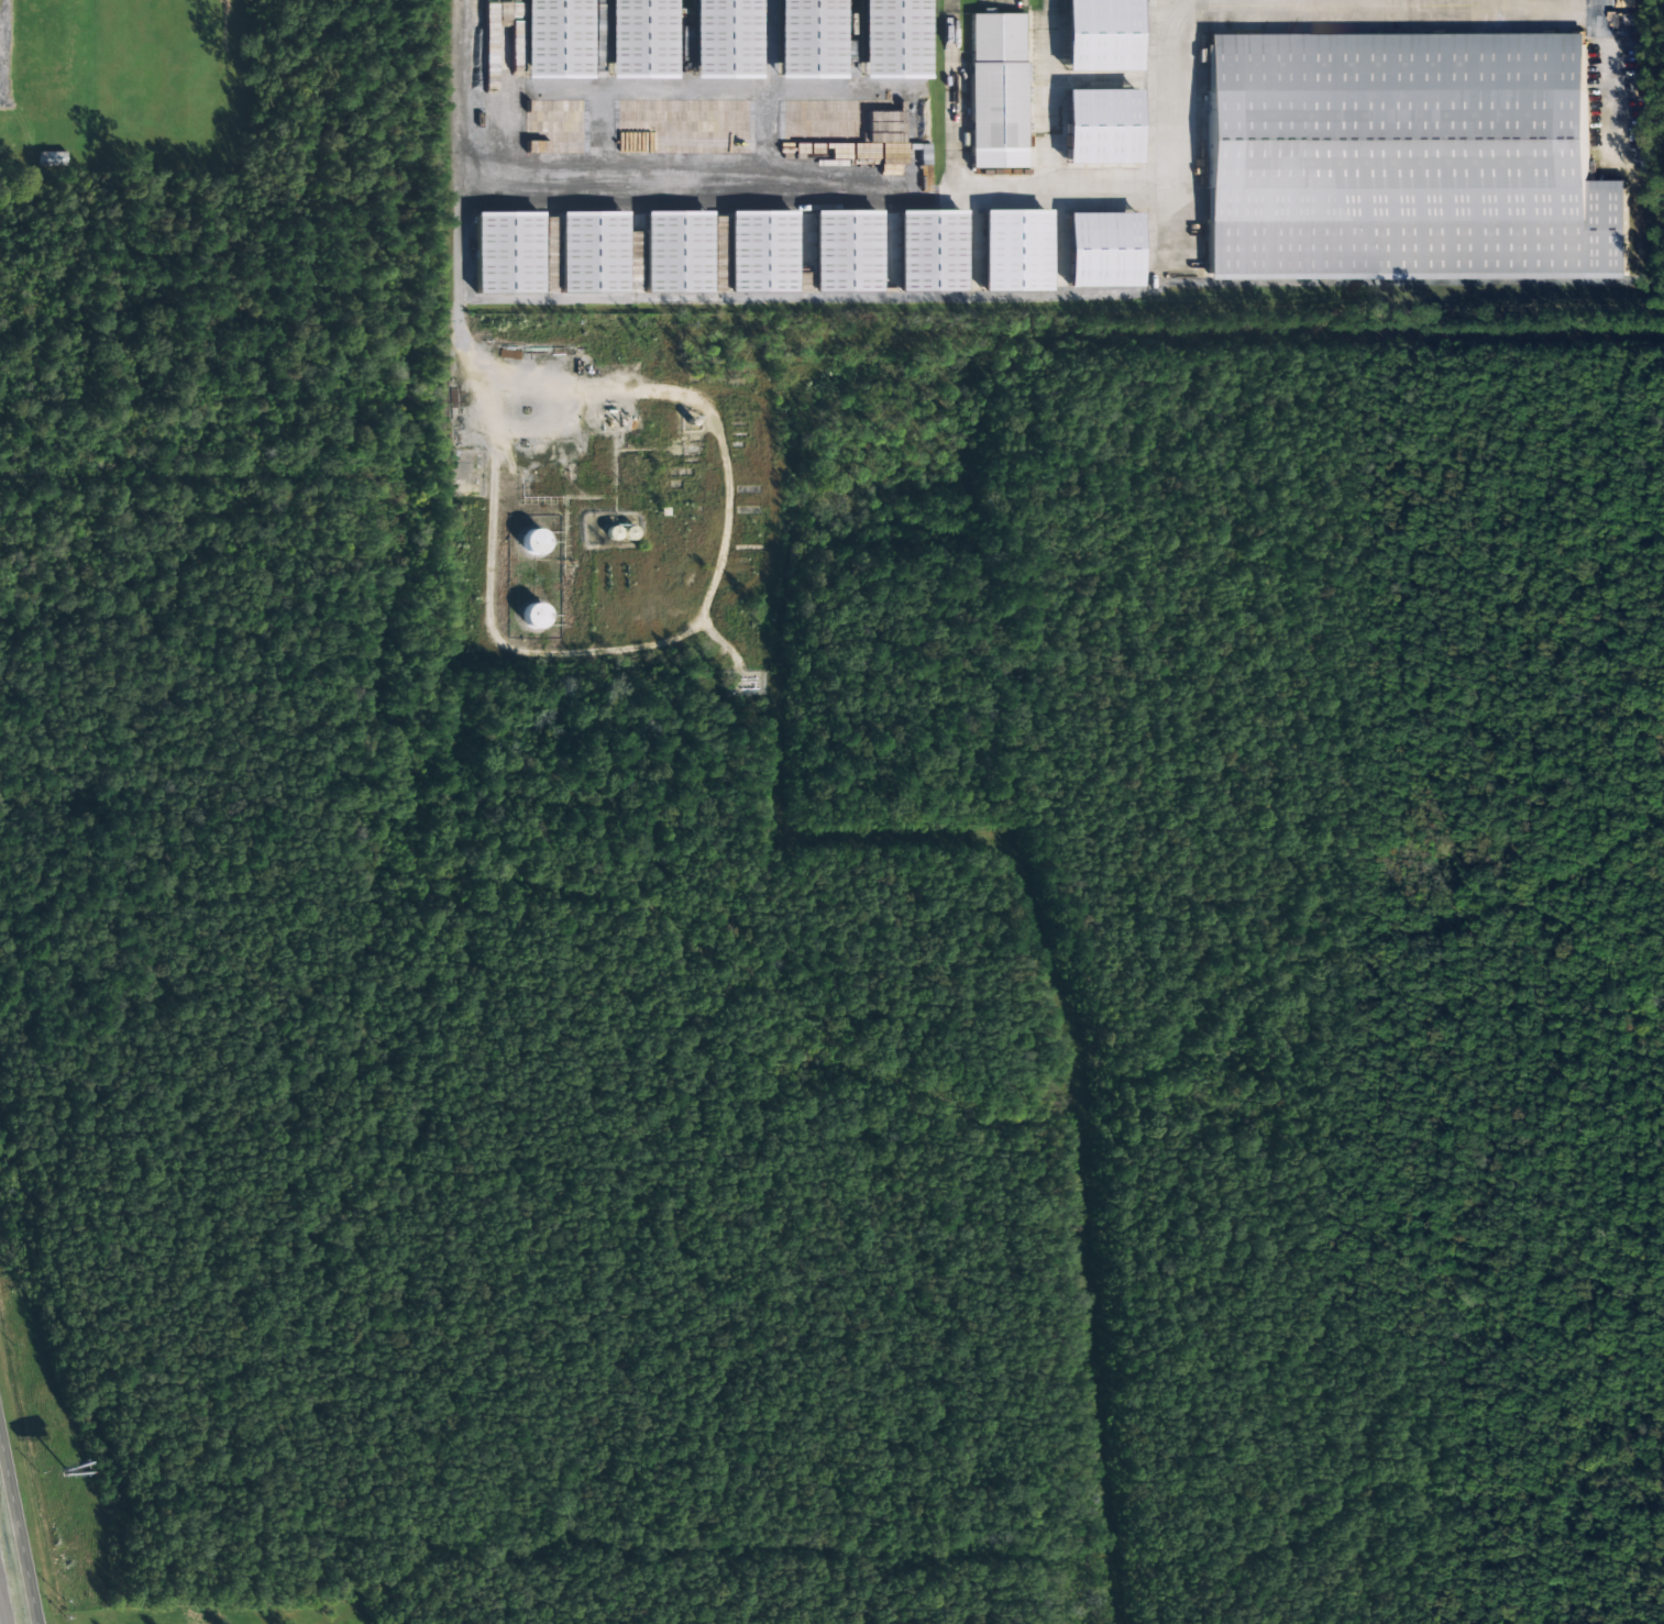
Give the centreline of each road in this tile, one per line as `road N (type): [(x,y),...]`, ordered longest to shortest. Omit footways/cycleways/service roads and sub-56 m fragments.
road 1 (tertiary): [(37,1623),(0,1432)]

